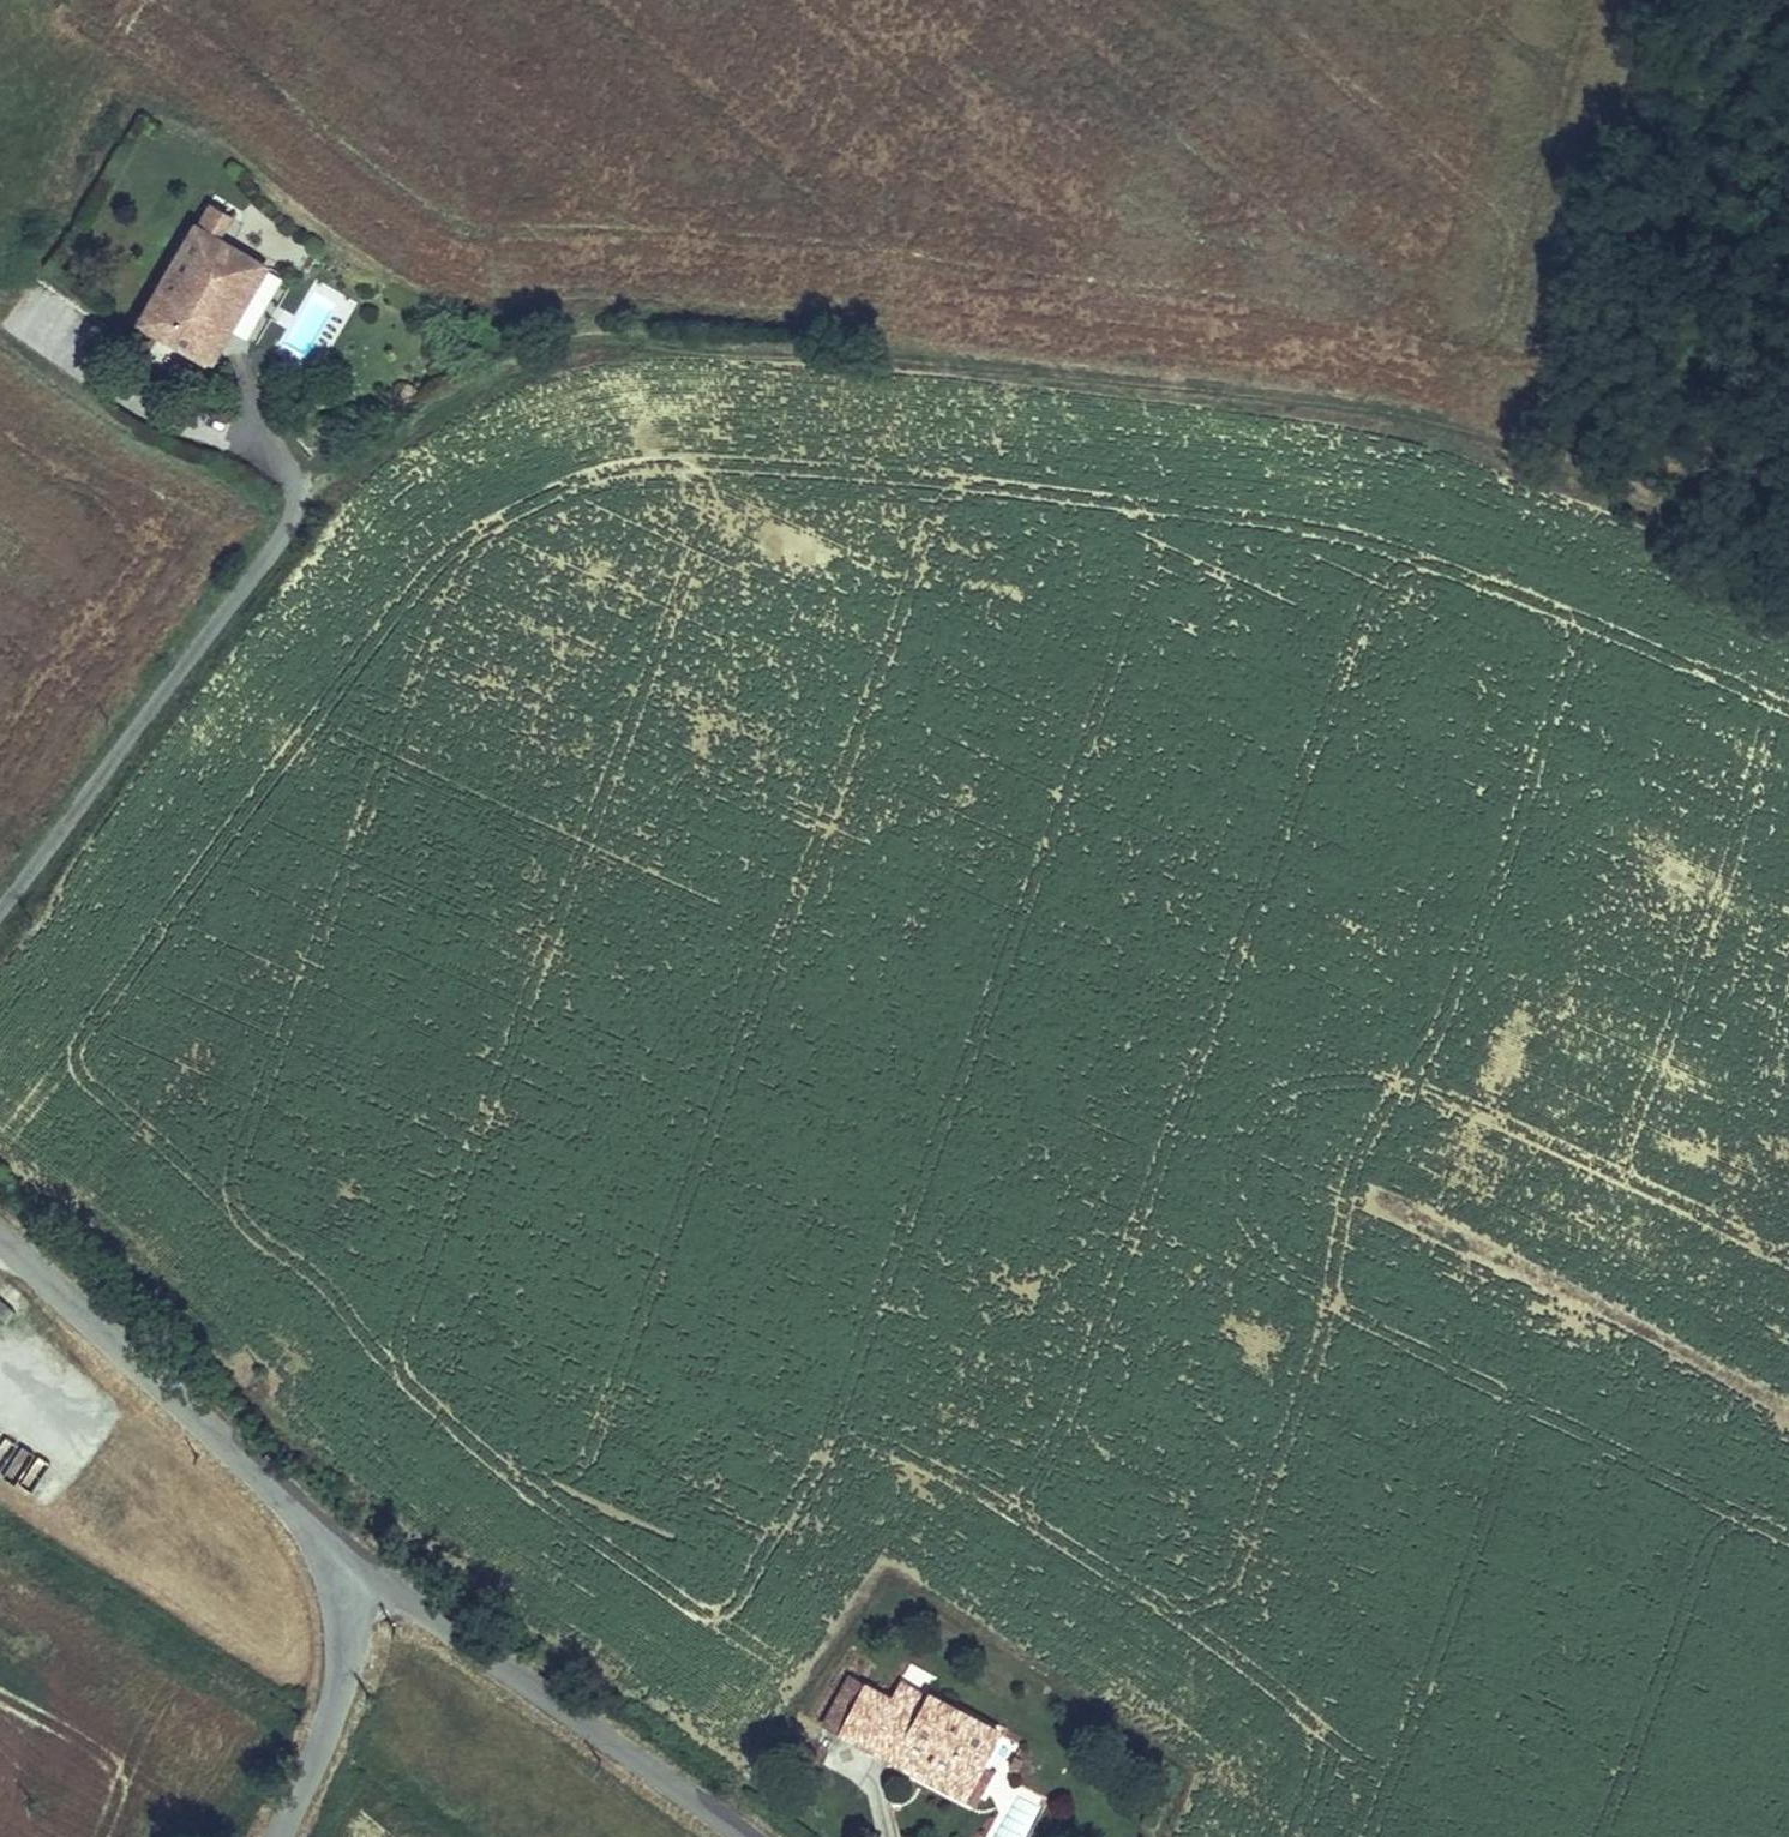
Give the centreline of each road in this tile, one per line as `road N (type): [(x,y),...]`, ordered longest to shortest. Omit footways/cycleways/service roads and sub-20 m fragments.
road 1 (track): [(292,498),(479,365),(592,329),(763,332),(1180,374),(1409,412),(1585,469),(1788,561)]
road 2 (tertiary): [(351,1581),(295,1506),(0,1233)]
road 3 (tertiary): [(744,1836),(391,1590),(351,1581)]
road 4 (tertiary): [(278,1836),(322,1743),(351,1581)]

